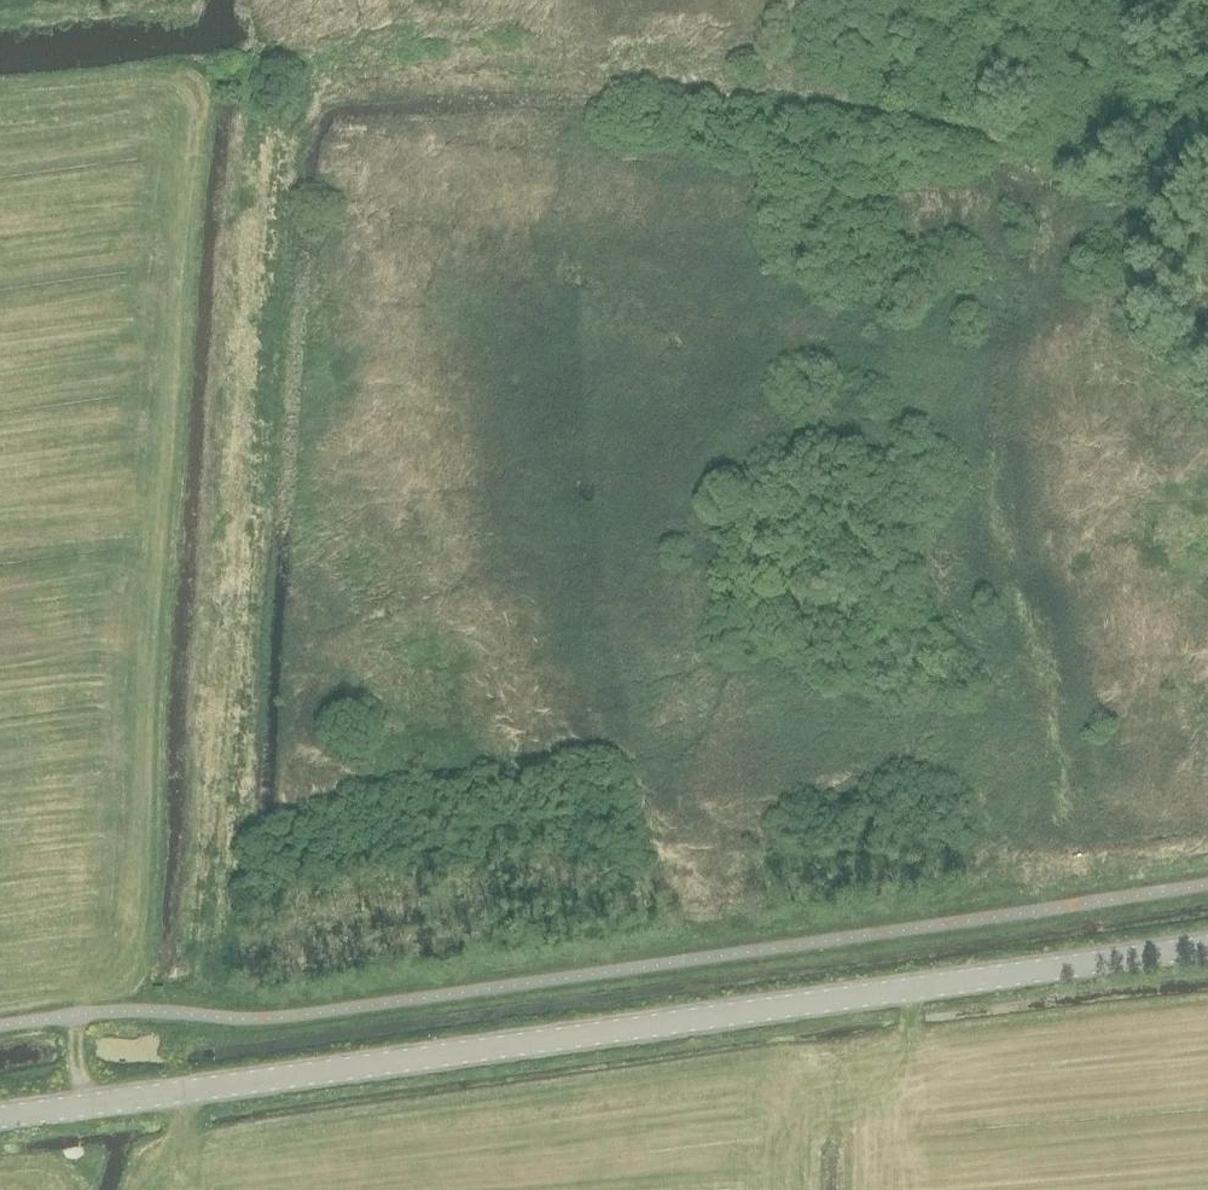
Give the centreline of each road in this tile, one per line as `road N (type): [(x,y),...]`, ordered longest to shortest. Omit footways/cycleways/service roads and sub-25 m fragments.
road 1 (secondary): [(0,1118),(1207,947)]

